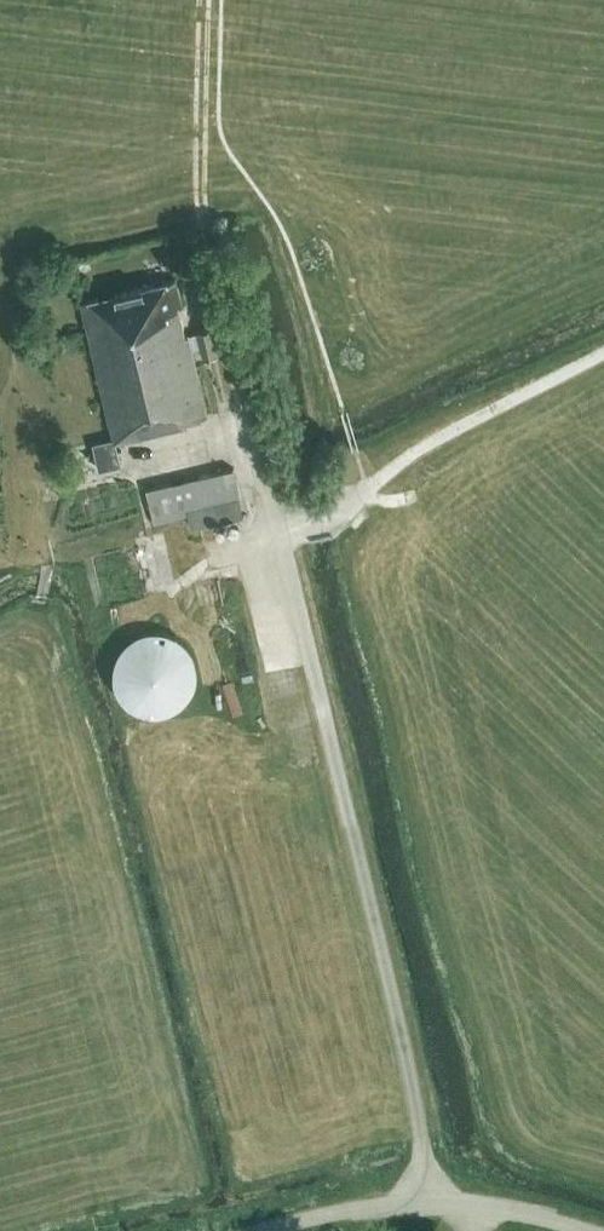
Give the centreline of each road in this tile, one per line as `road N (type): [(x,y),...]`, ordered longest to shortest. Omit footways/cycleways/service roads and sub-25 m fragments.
road 1 (unclassified): [(423,1203),(402,1041),(281,532)]
road 2 (track): [(603,351),(456,429),(368,489)]
road 3 (track): [(208,224),(205,0)]
road 4 (unclassified): [(586,1230),(423,1203)]
road 5 (unclassified): [(423,1203),(262,1230)]

